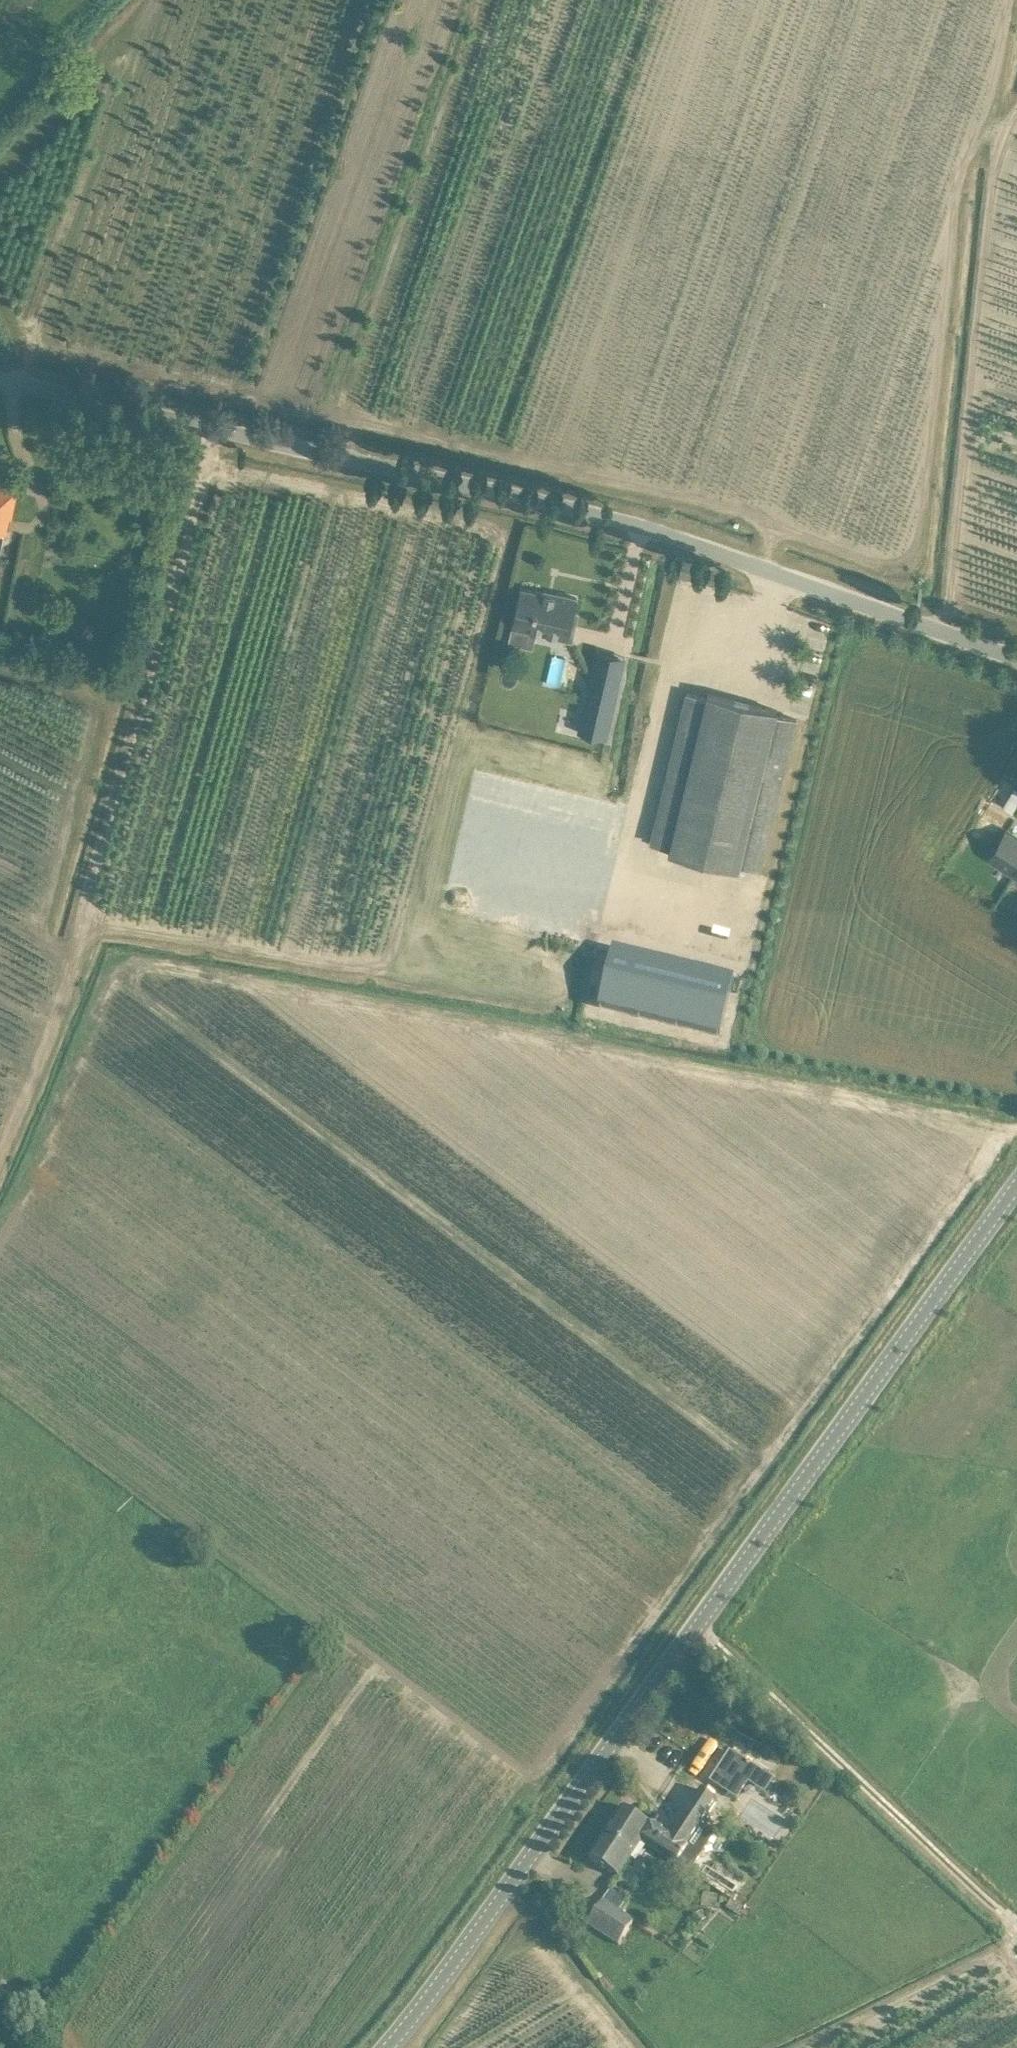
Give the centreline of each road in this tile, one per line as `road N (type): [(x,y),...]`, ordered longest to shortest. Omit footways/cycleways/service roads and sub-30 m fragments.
road 1 (tertiary): [(384,2047),(467,1946),(1016,1183)]
road 2 (unclassified): [(1016,657),(645,527),(0,379)]

